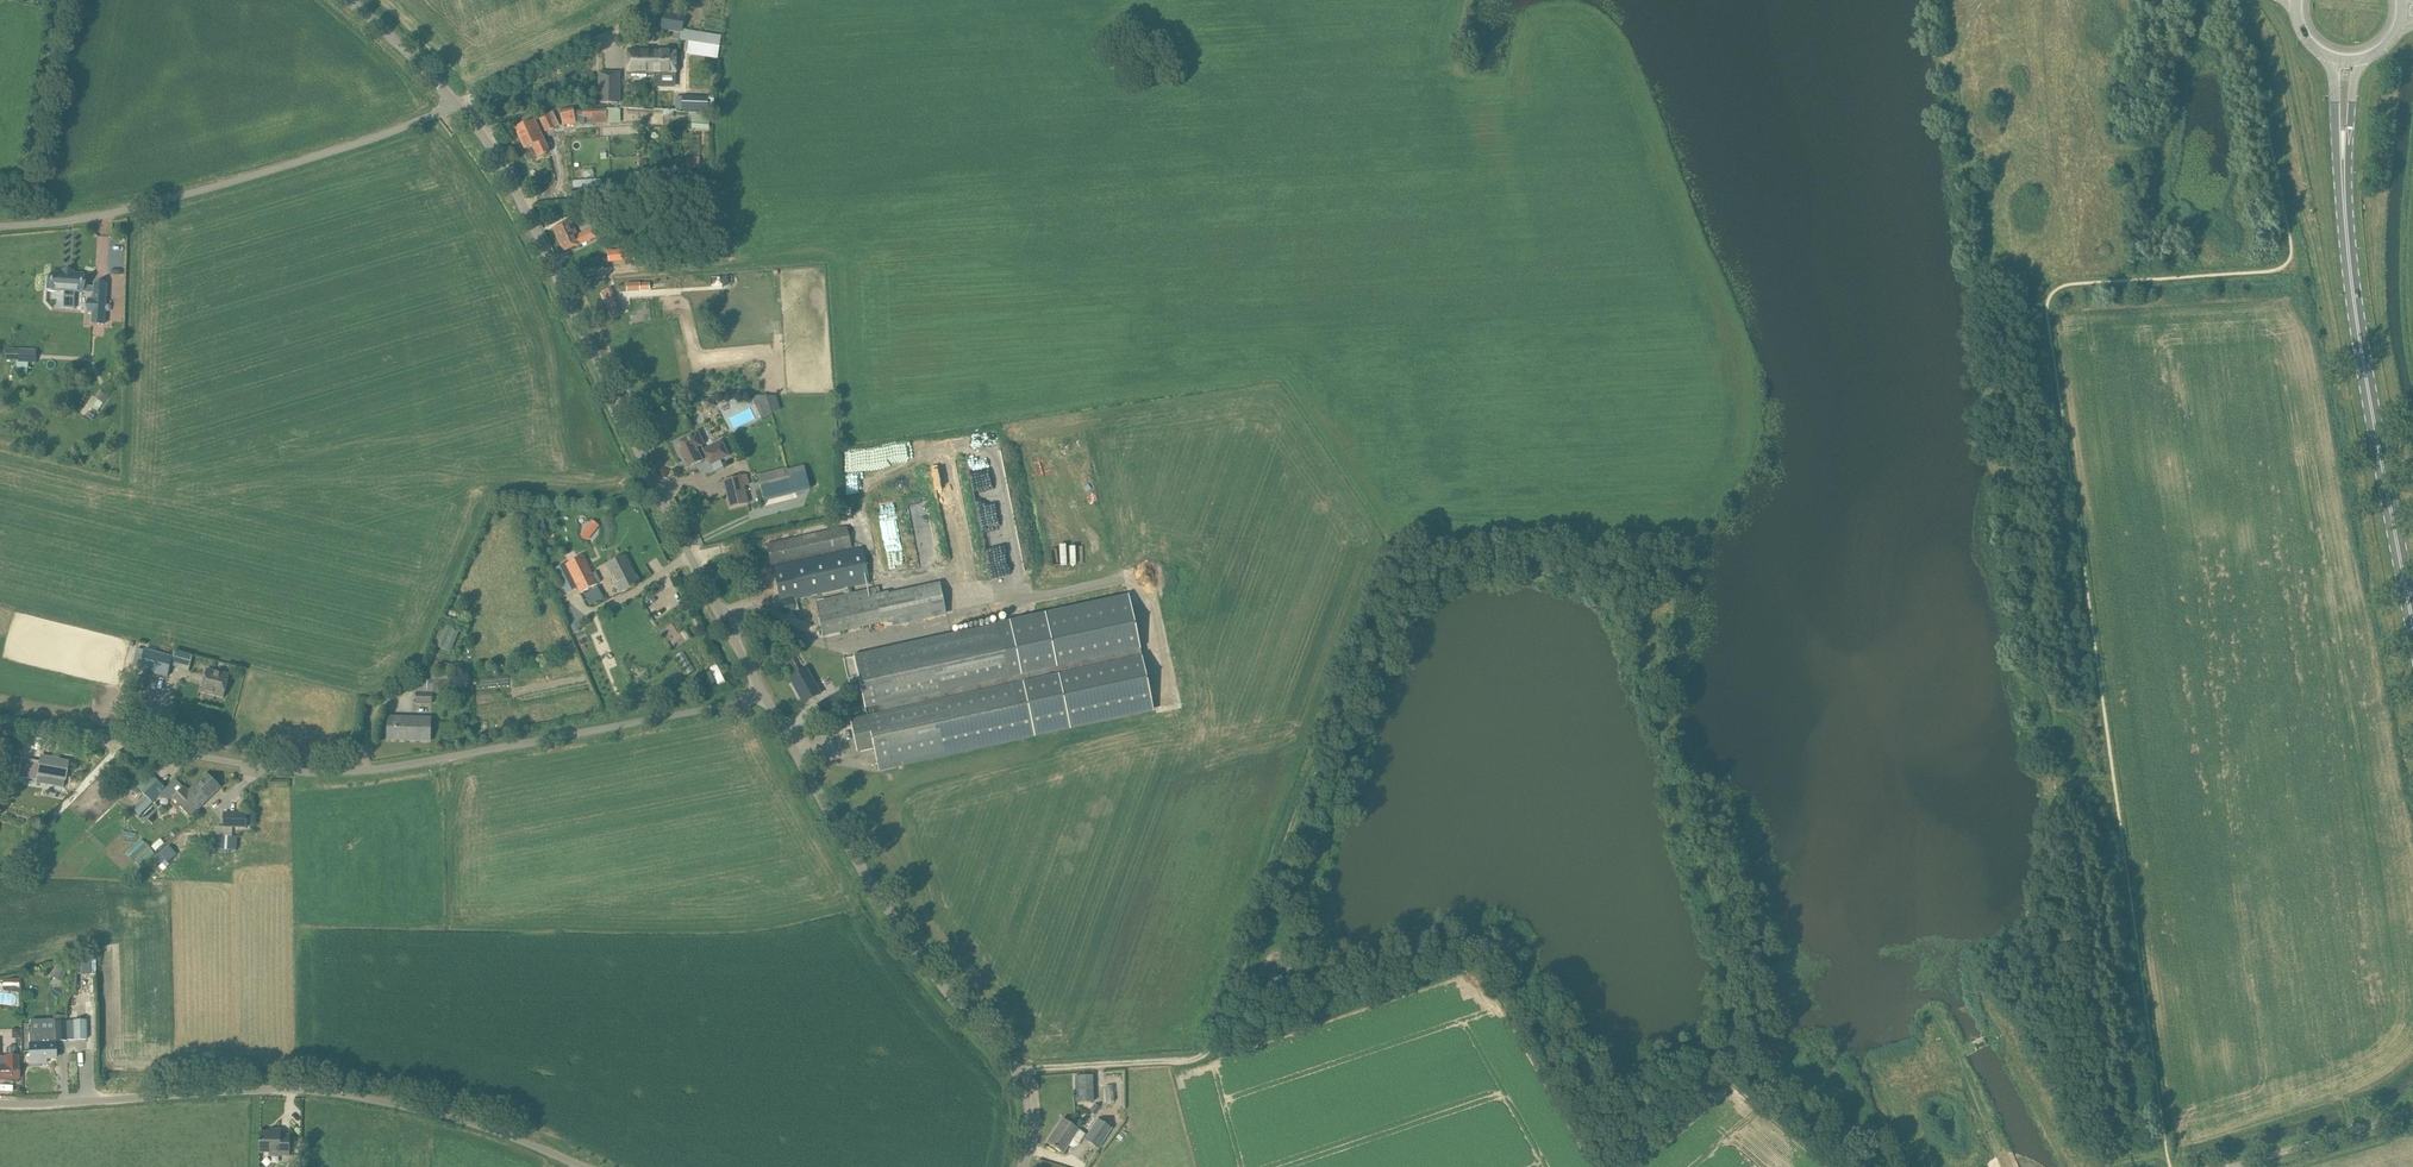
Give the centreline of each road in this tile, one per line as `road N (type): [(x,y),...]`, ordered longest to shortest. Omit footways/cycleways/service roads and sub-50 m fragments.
road 1 (unclassified): [(0,717),(310,766),(445,757),(764,695)]
road 2 (track): [(1255,933),(1397,549),(1605,555),(1664,616)]
road 3 (unclassified): [(764,695),(537,230),(457,102)]
road 4 (unclassified): [(591,1166),(532,1138),(399,1096),(313,1081),(0,1092)]
road 5 (unclassified): [(1022,1166),(1031,1126),(1017,1073),(899,925),(764,695)]
road 6 (unclassified): [(0,223),(173,194),(457,102)]
road 7 (primary): [(2412,633),(2353,304),(2345,196)]
road 8 (track): [(1017,1073),(1208,1053),(1255,933)]
road 9 (unclassified): [(457,102),(632,20),(657,0)]
road 10 (unclassified): [(2230,1166),(2407,1111)]
road 11 (unclassified): [(457,102),(354,0)]
road 12 (primary): [(2332,58),(2345,196)]
road 13 (primary): [(2345,196),(2357,60)]
road 14 (track): [(2009,1166),(1959,1052)]

